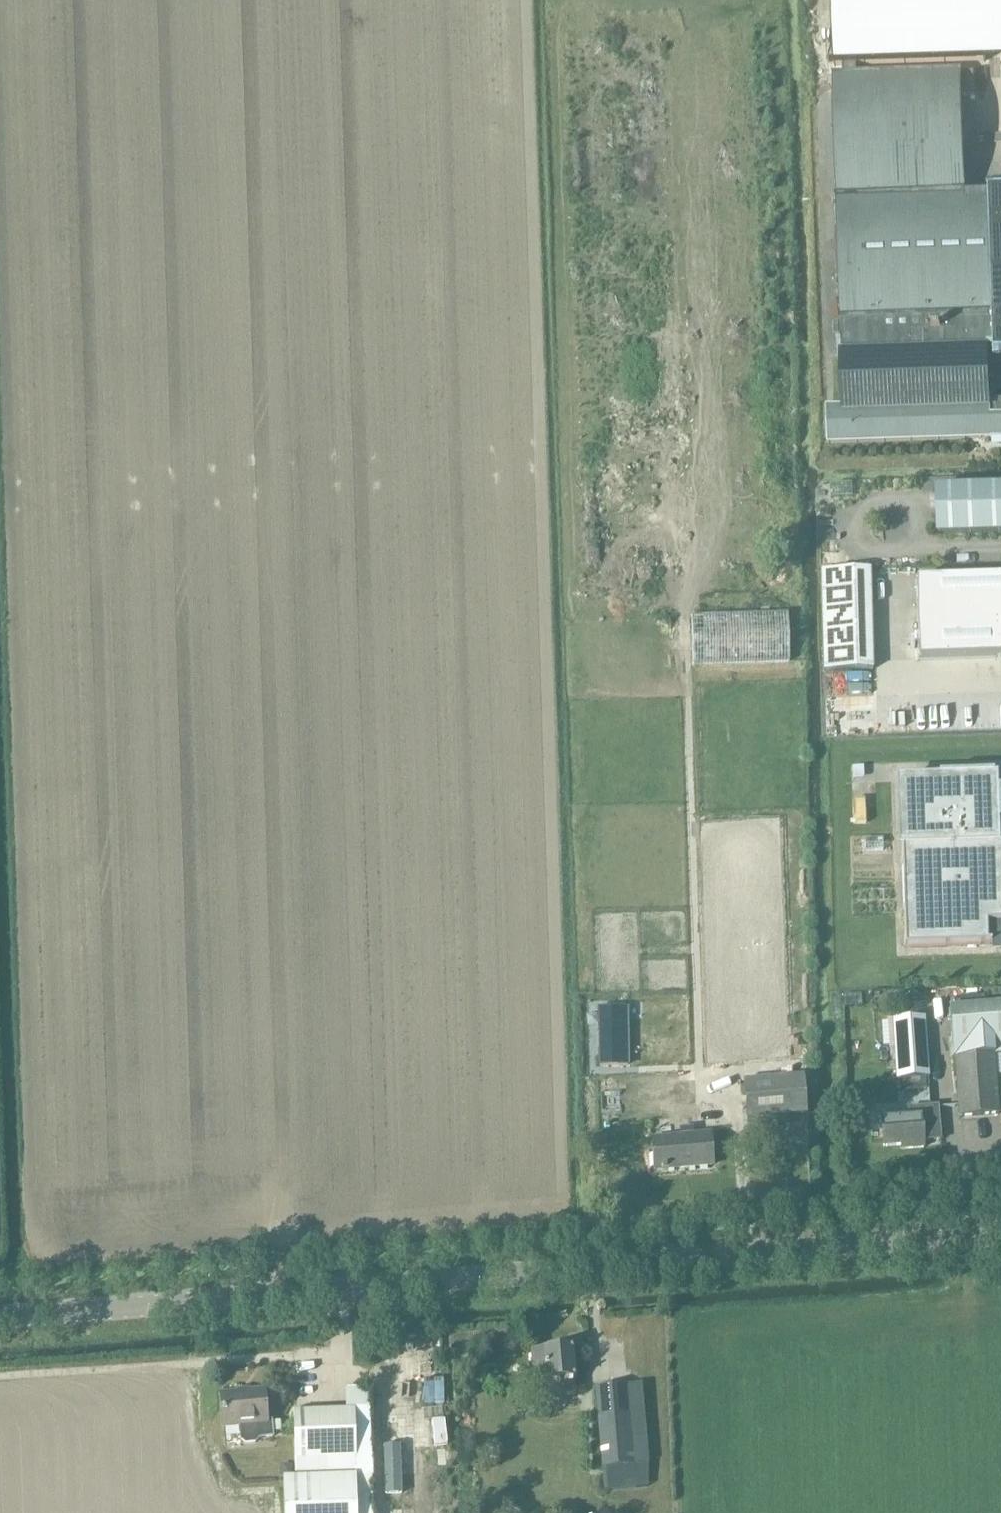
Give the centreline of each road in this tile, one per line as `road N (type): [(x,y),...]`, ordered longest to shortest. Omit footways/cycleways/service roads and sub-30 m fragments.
road 1 (tertiary): [(0,1321),(1000,1236)]

